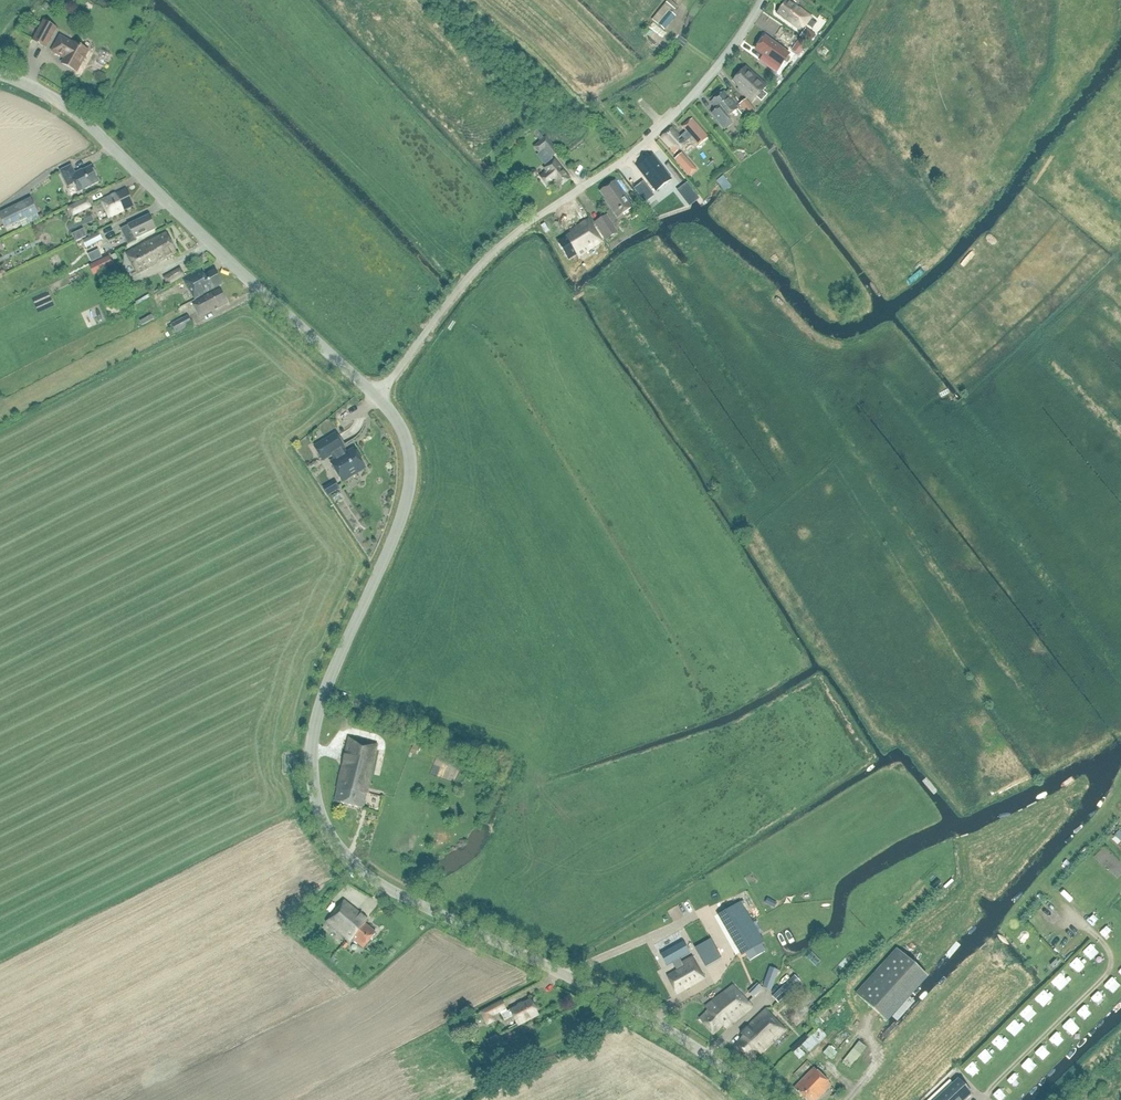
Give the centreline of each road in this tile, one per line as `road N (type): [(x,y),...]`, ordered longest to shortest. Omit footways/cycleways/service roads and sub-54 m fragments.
road 1 (unclassified): [(761,1099),(646,1015),(375,879),(343,853),(323,821),(311,765),(319,710),(402,513),(410,477),(402,430),(375,395)]
road 2 (unclassified): [(375,395),(483,261),(663,125),(763,0)]
road 3 (unclassified): [(375,395),(87,124),(0,74)]
road 4 (track): [(1074,917),(1111,953),(1112,967),(982,1097)]

